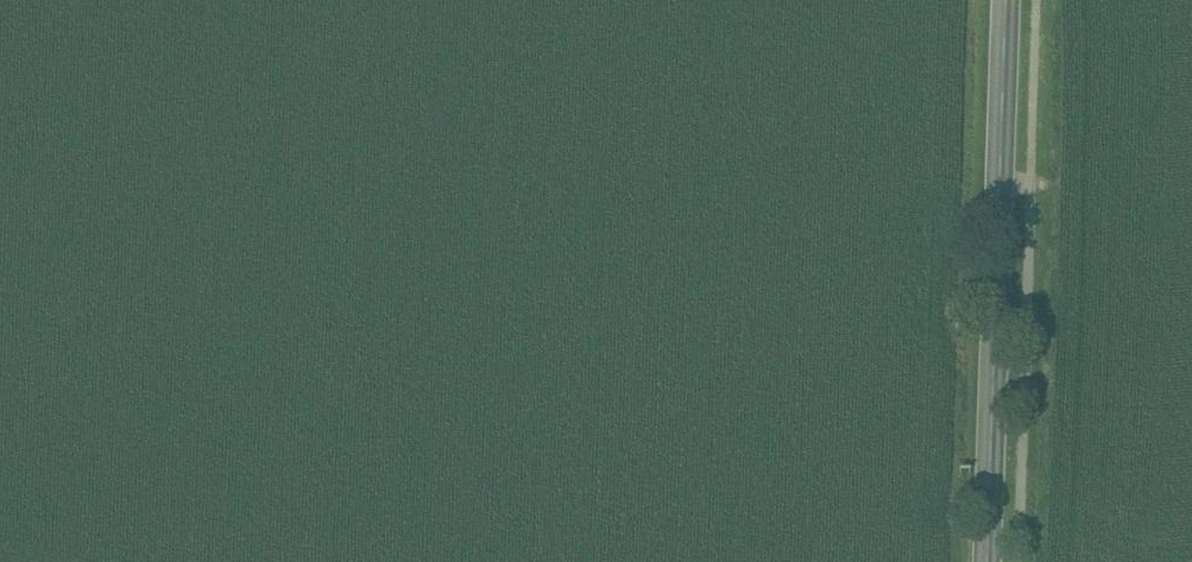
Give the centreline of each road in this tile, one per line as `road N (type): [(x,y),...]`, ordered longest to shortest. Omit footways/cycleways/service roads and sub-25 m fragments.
road 1 (secondary): [(987,561),(1006,0)]

